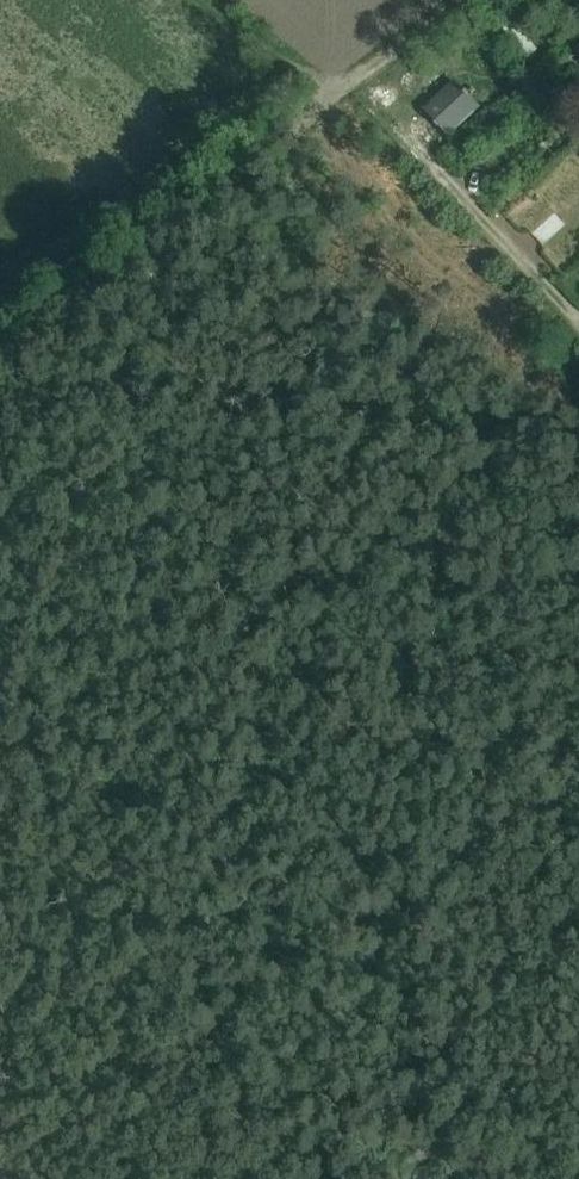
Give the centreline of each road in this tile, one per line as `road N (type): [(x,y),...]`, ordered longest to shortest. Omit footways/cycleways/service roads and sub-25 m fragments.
road 1 (track): [(0,361),(453,0)]

